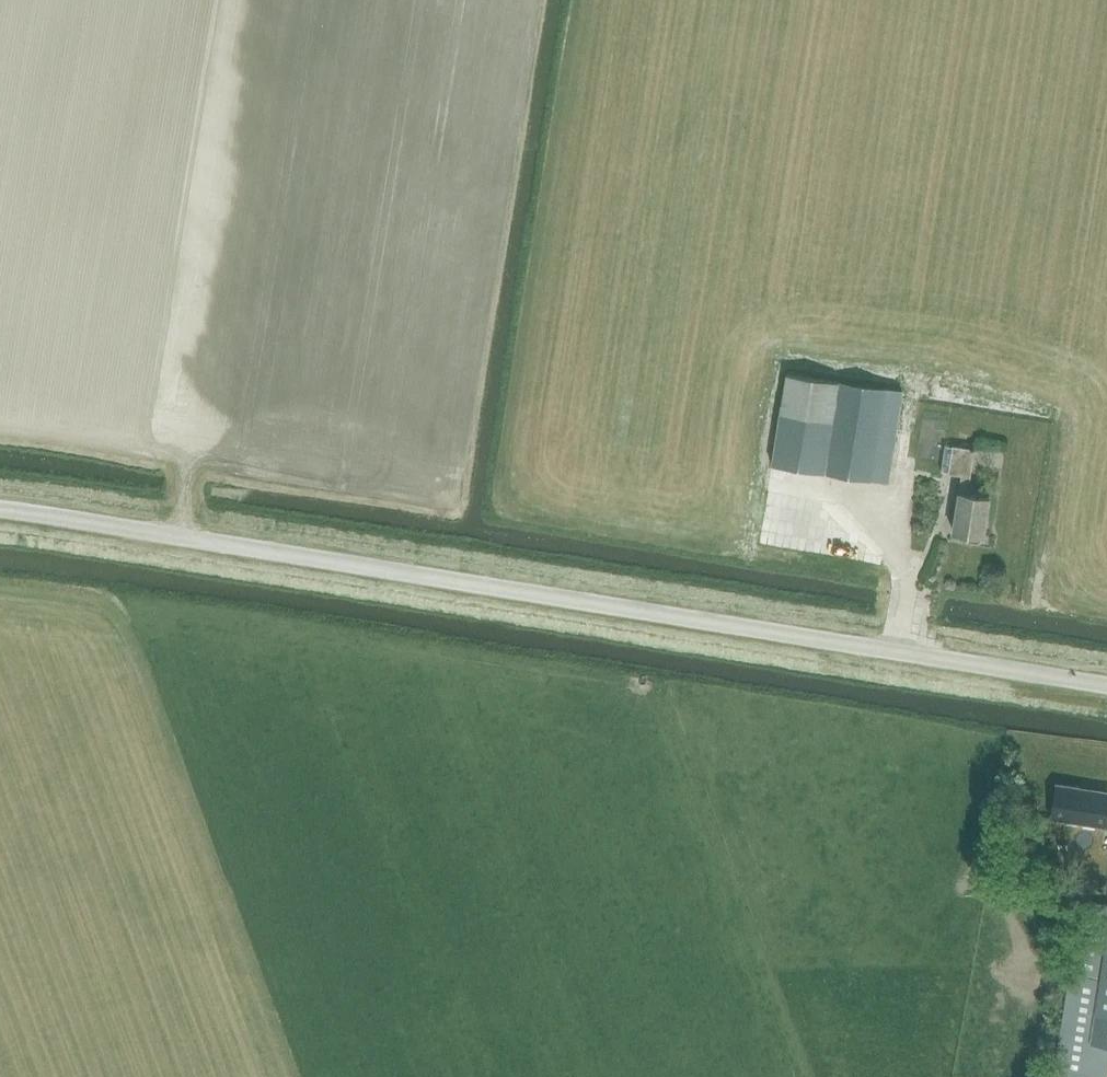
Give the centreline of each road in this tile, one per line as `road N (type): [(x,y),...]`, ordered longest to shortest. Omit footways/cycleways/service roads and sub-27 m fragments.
road 1 (unclassified): [(0,511),(1106,693)]

